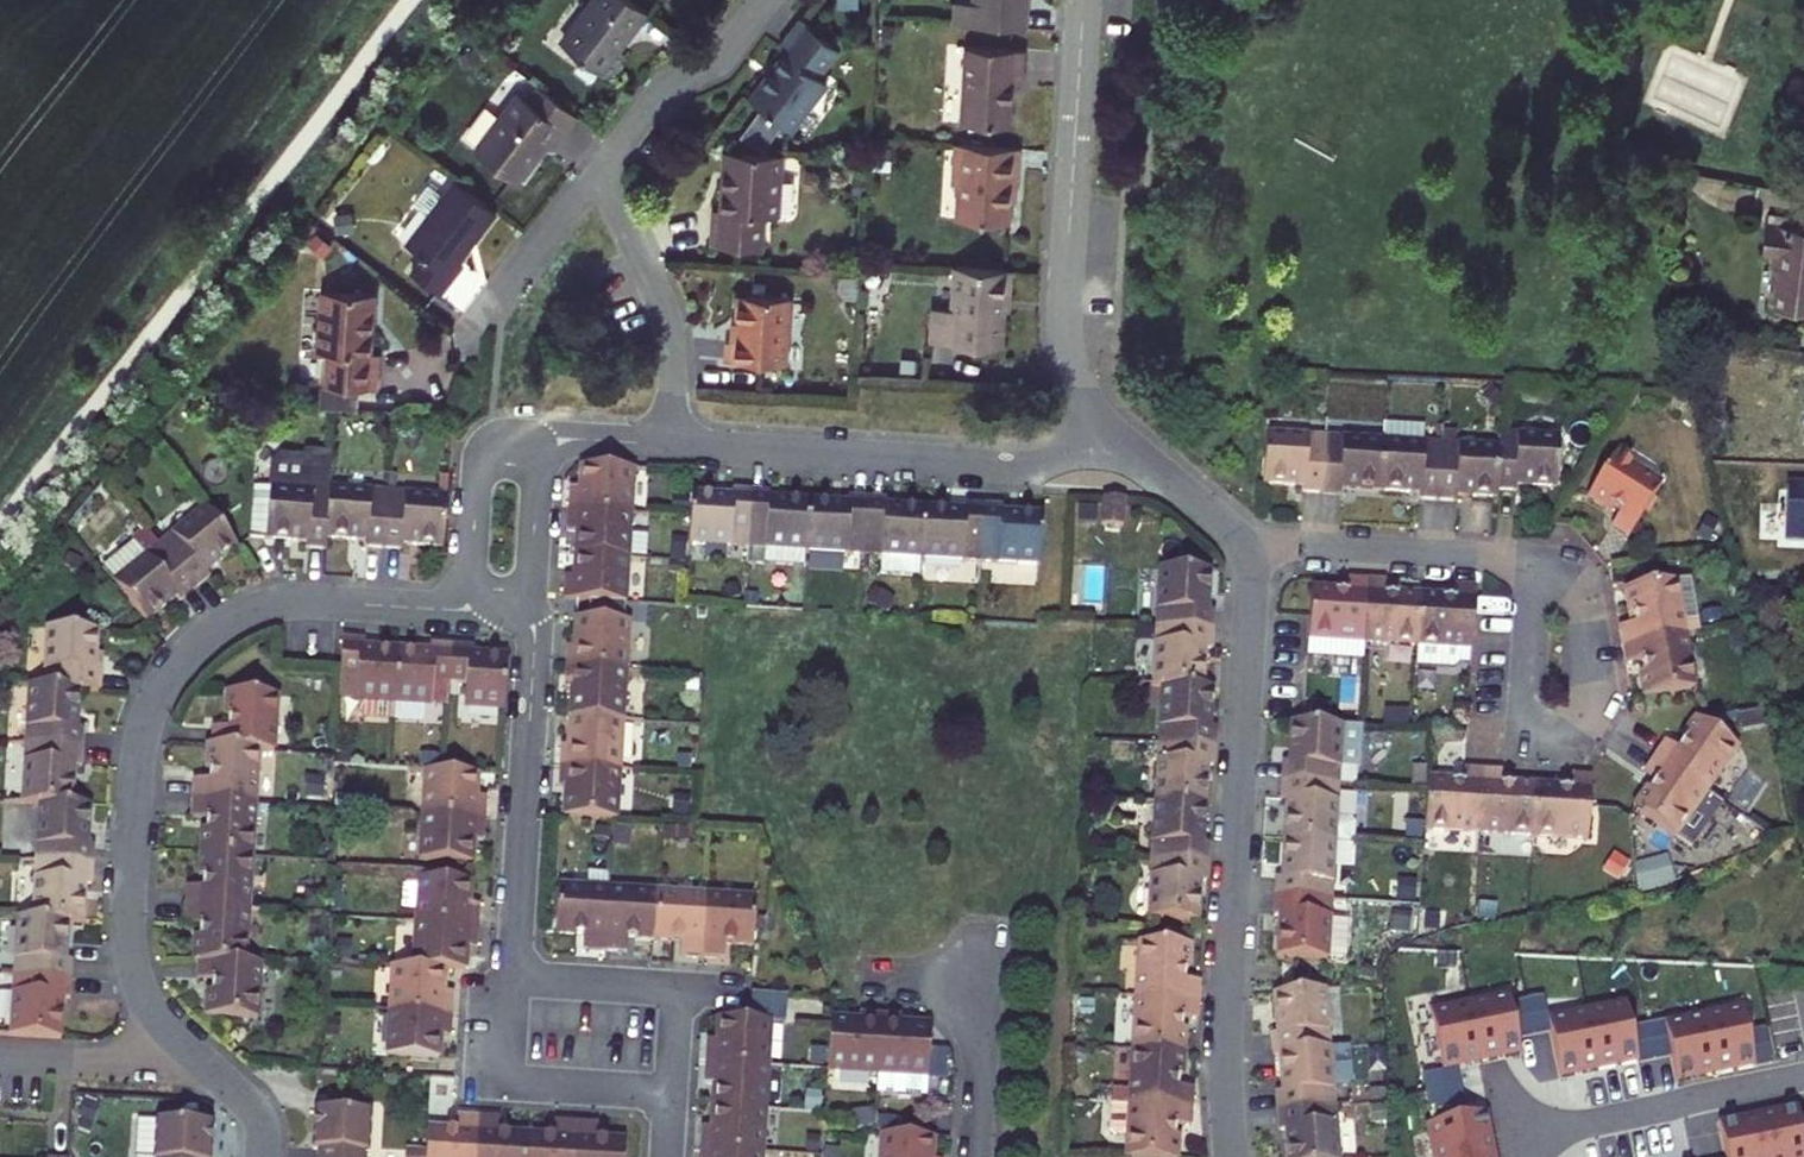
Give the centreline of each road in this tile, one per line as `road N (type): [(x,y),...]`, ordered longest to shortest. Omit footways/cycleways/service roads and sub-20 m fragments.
road 1 (residential): [(189,1050),(144,999),(127,930),(138,762),(156,696),(207,639),(271,606),(444,608),(482,594)]
road 2 (residential): [(1232,1156),(1229,1017),(1253,595),(1249,550)]
road 3 (residential): [(1249,550),(1516,563),(1551,578),(1578,620),(1586,702),(1568,740),(1510,747)]
road 4 (residential): [(1160,471),(1083,393),(1067,342),(1085,0)]
road 5 (residential): [(668,444),(1160,471)]
road 6 (residential): [(516,981),(531,601)]
road 7 (residential): [(1803,1080),(1521,1138)]
road 8 (residential): [(599,173),(666,319),(668,444)]
road 9 (residential): [(516,981),(678,991),(672,1089)]
road 10 (residential): [(672,1089),(510,1079),(516,981)]
road 11 (residential): [(599,173),(666,87),(717,61),(767,0)]
road 12 (residential): [(539,439),(502,437),(477,471),(469,576),(482,594)]
road 13 (residential): [(189,1050),(126,1063),(0,1056)]
road 14 (residential): [(985,987),(975,1156)]
road 15 (residential): [(531,601),(539,439)]
road 16 (residential): [(508,285),(599,173)]
road 17 (residential): [(261,1156),(252,1108),(189,1050)]
road 18 (residential): [(539,439),(668,444)]

